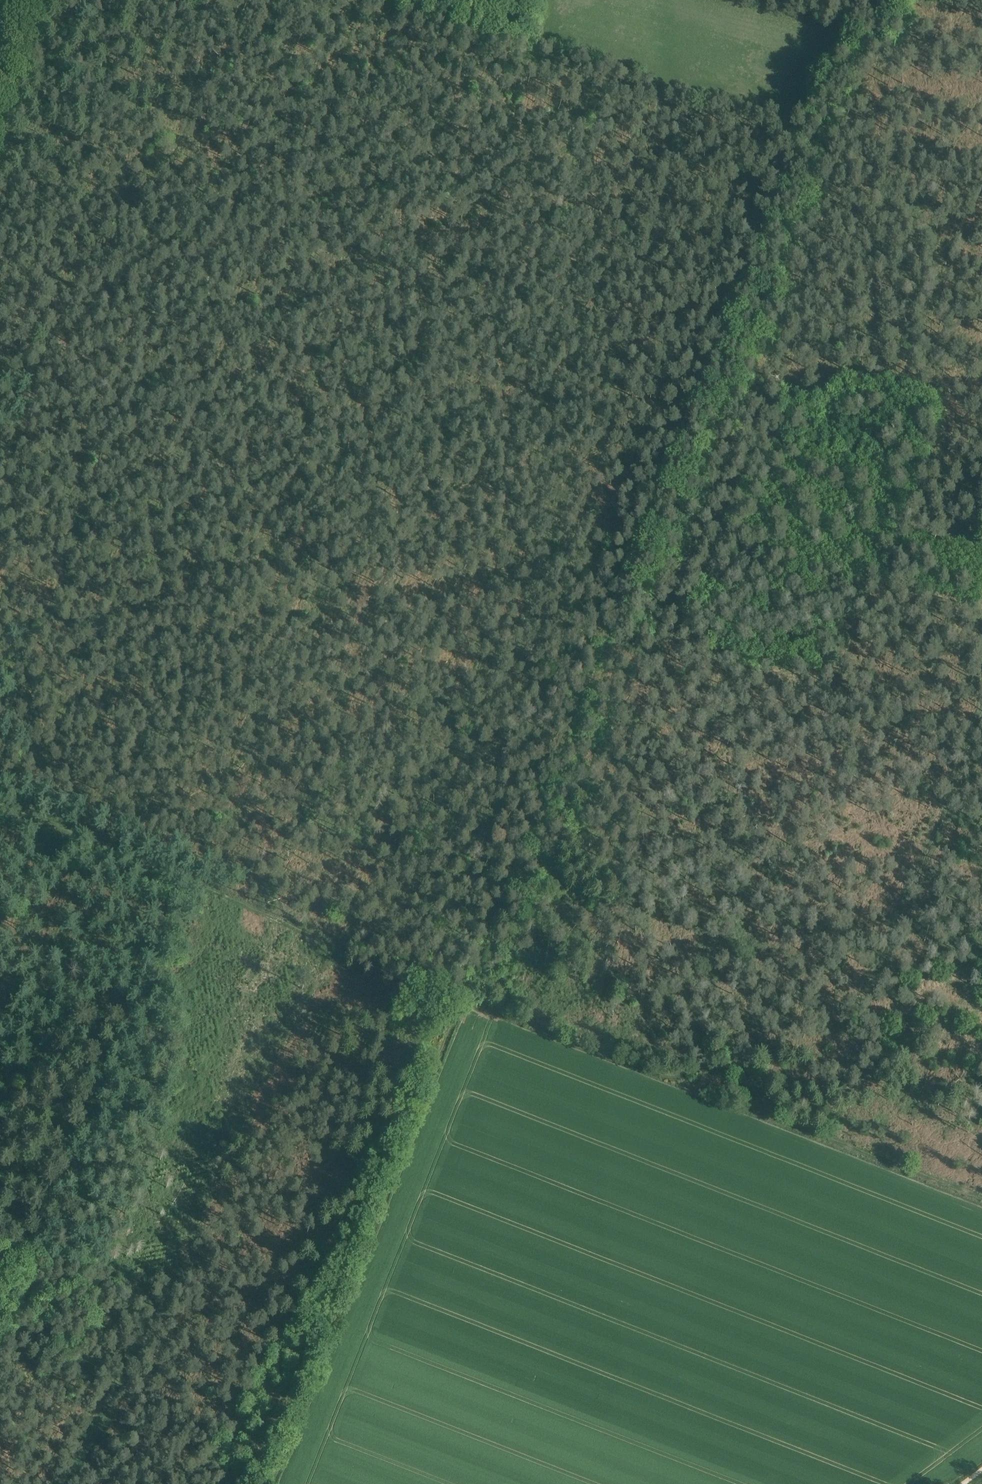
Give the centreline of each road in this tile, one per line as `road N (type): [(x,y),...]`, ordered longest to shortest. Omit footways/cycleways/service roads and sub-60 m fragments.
road 1 (track): [(981,1195),(771,1109),(744,1075),(712,1067),(666,1072),(435,991)]
road 2 (track): [(435,991),(438,1001),(250,1483)]
road 3 (track): [(435,991),(0,815)]
road 4 (track): [(538,742),(435,991)]
road 5 (track): [(50,0),(0,125)]

